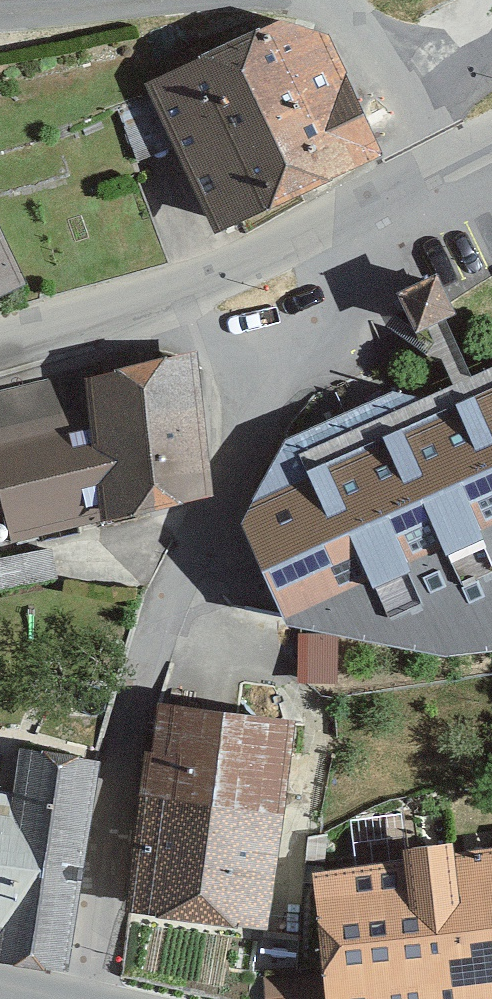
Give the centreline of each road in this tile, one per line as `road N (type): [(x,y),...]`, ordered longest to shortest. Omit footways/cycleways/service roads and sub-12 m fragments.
road 1 (residential): [(411,180),(242,266),(148,302),(0,342)]
road 2 (residential): [(344,0),(392,47),(411,180)]
road 3 (residential): [(168,0),(0,12)]
road 4 (residential): [(491,53),(466,82),(411,180)]

